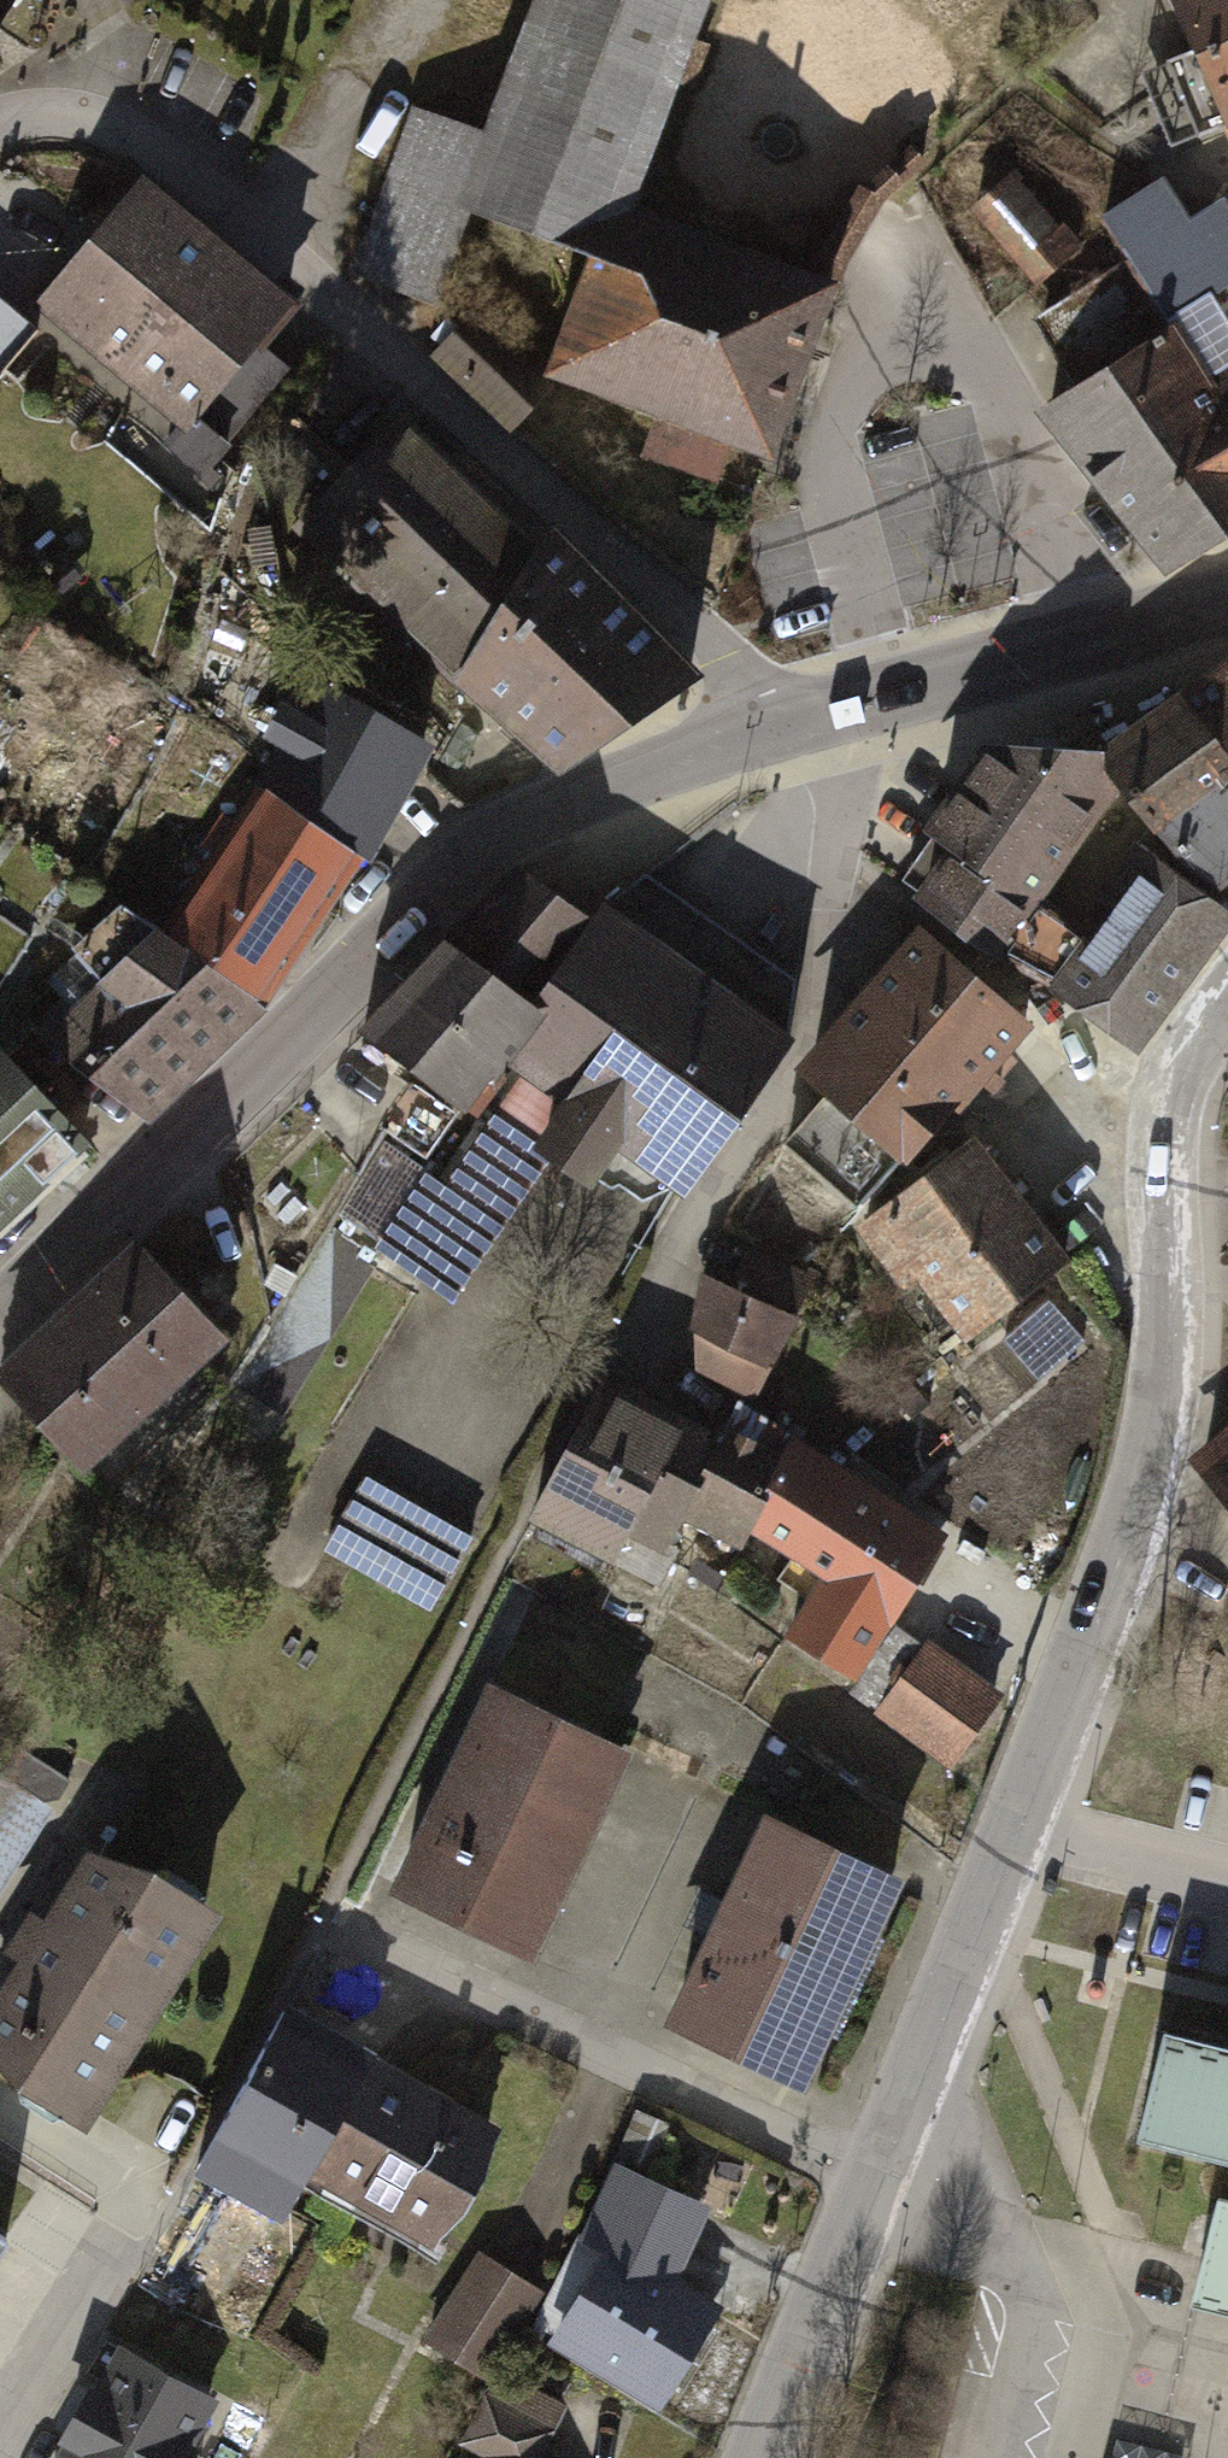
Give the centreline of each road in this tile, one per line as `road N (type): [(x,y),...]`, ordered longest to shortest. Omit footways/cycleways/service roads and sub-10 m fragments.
road 1 (residential): [(1227,1004),(1185,1064),(1172,1110),(1173,1405),(1130,1549),(877,2178)]
road 2 (residential): [(0,116),(87,105),(149,133),(415,367),(761,705)]
road 3 (secondary): [(761,705),(642,756),(457,858),(0,1307)]
road 4 (unclassified): [(1084,634),(994,375),(947,277),(925,264),(902,267),(869,308),(829,441),(875,680)]
road 5 (residential): [(877,2178),(349,1935)]
road 6 (residential): [(877,2178),(765,2457)]
road 7 (residential): [(0,2447),(150,2194)]
road 8 (secondary): [(1084,634),(875,680)]
road 9 (secondary): [(1227,599),(1084,634)]

